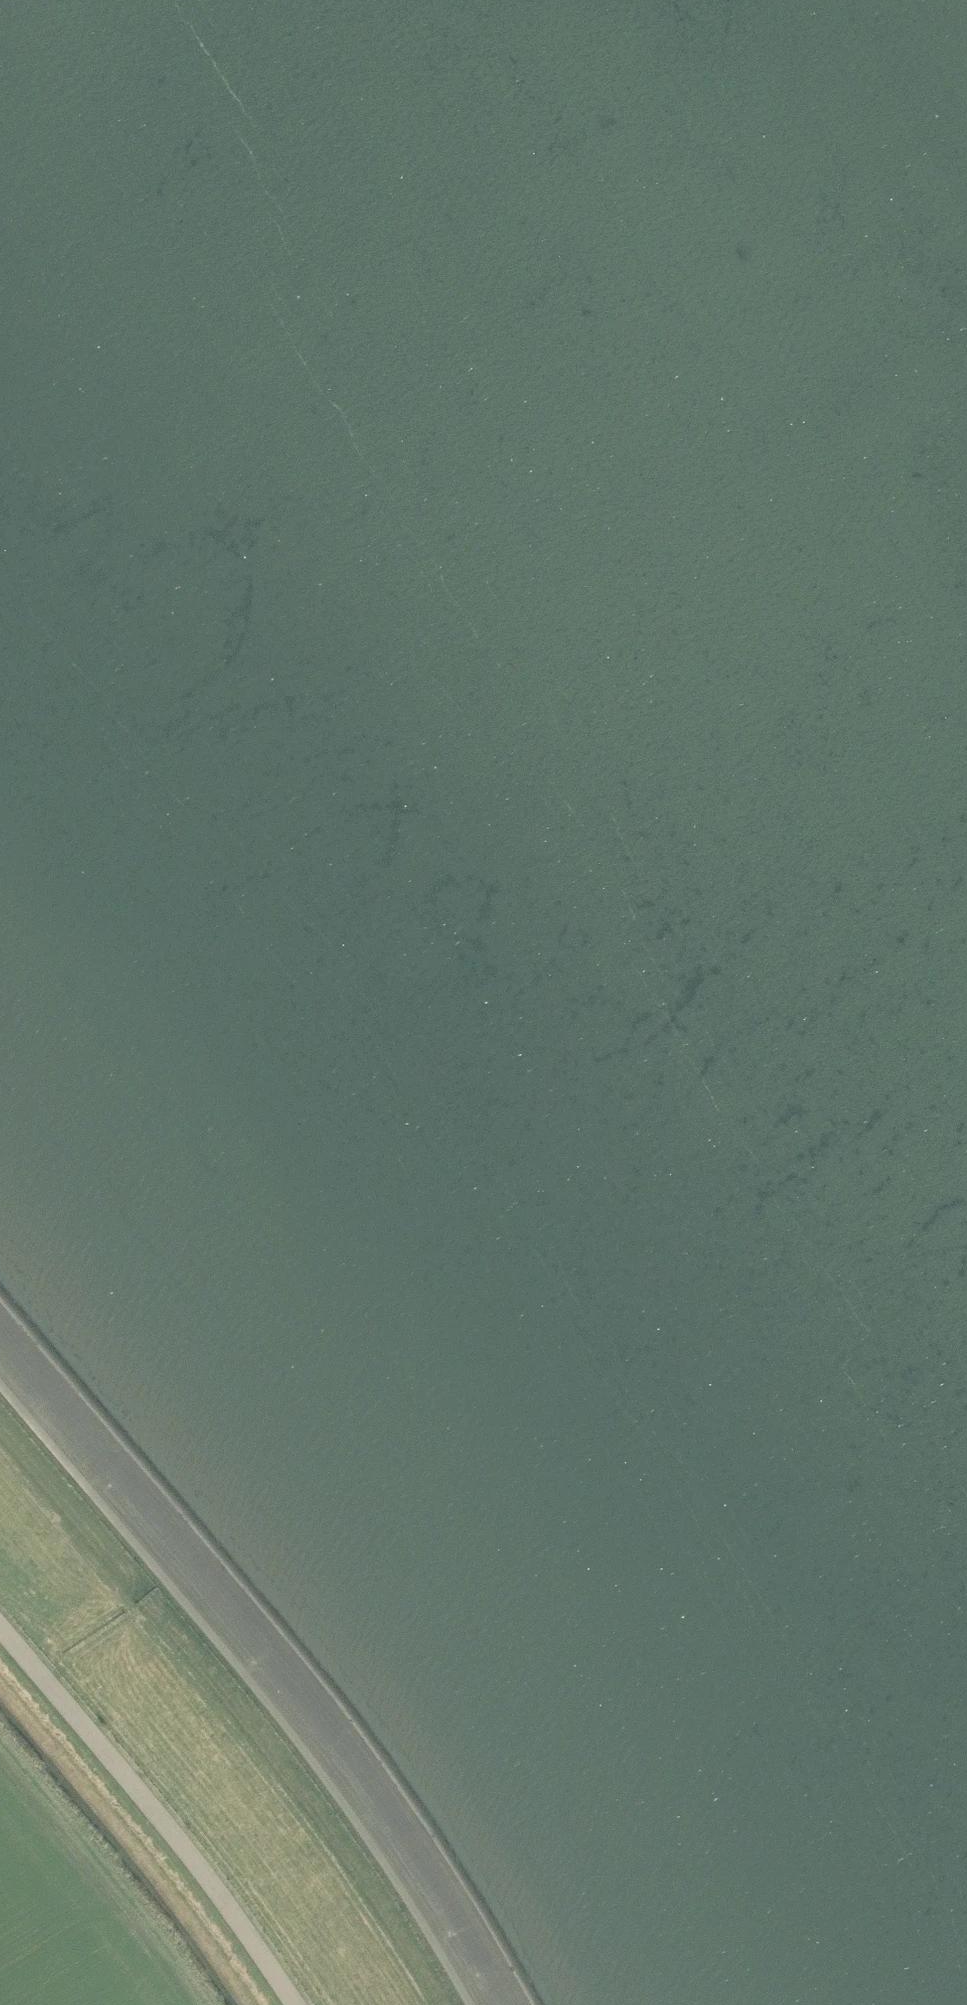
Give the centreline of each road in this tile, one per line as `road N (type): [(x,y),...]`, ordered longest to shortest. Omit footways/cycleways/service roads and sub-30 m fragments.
road 1 (unclassified): [(298,2004),(201,1864),(0,1624)]

